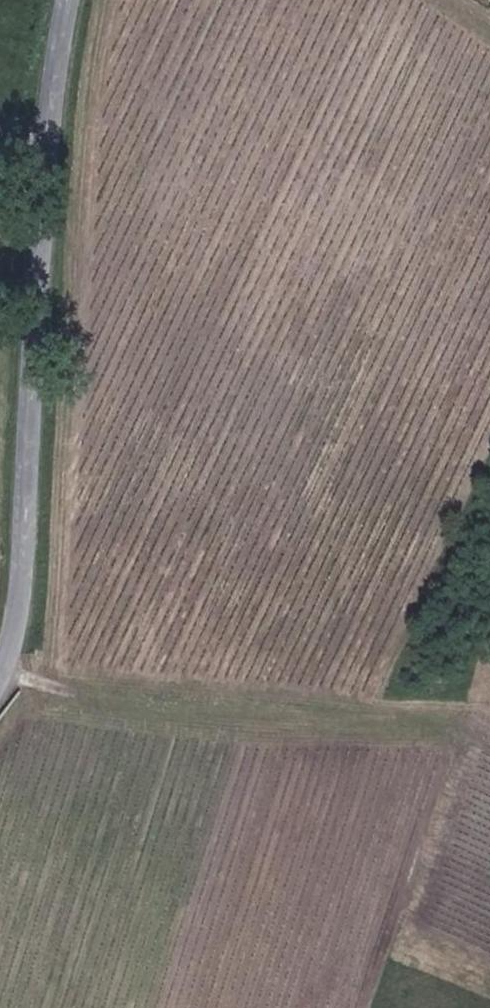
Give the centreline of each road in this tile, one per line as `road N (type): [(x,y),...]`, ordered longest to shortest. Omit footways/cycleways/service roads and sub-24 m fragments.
road 1 (unclassified): [(75,0),(53,140),(29,608),(0,688)]

